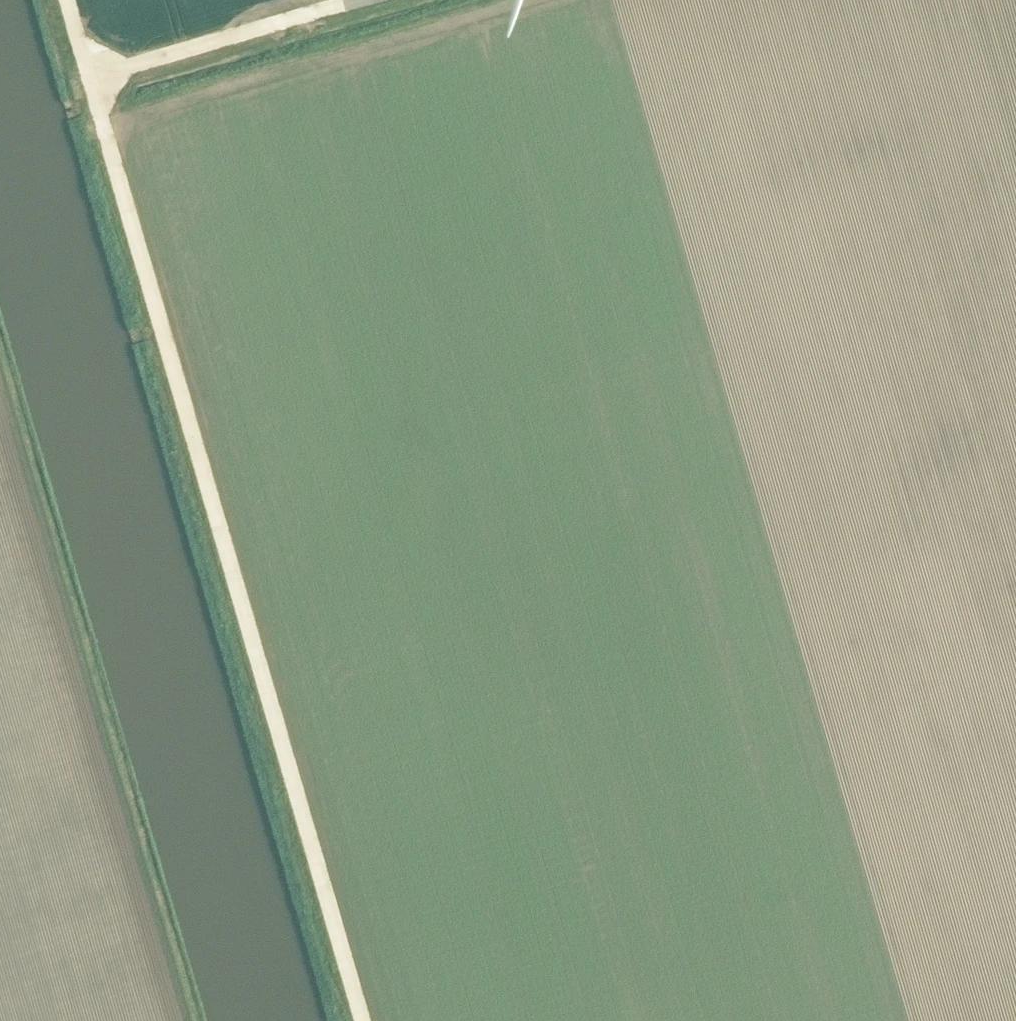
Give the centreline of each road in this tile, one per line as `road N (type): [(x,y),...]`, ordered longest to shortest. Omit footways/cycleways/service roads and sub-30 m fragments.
road 1 (track): [(361,1020),(62,0)]
road 2 (track): [(85,77),(347,0)]

